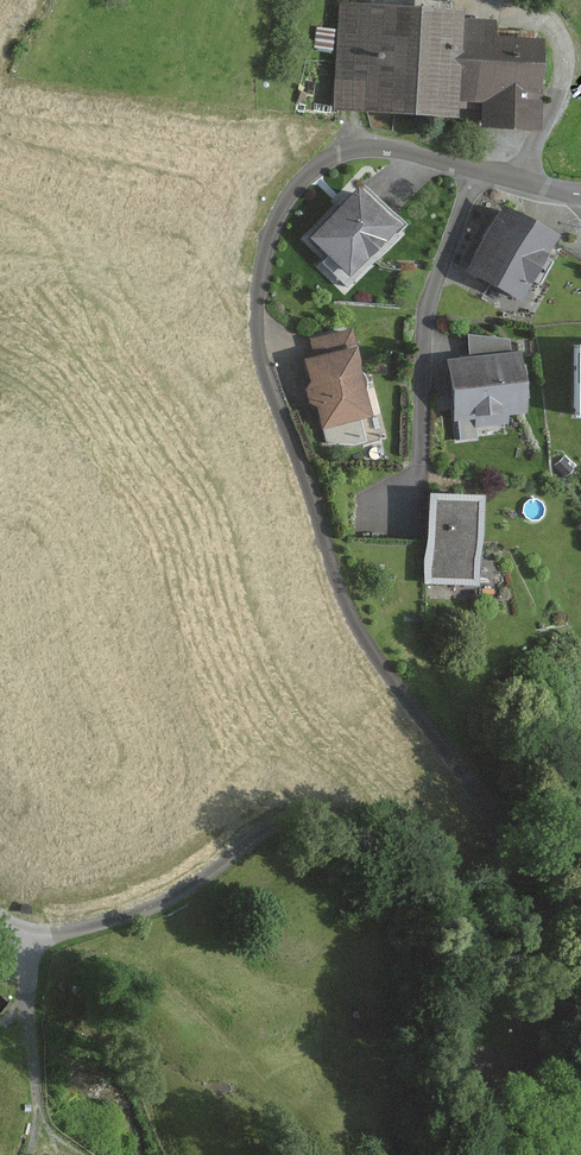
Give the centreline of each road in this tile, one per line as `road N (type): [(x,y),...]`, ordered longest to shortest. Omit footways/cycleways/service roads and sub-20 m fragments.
road 1 (track): [(32,937),(172,896),(303,814),(376,821),(450,897),(471,956),(463,1026),(489,1050),(513,1054),(534,1039),(544,984),(540,929),(463,777)]
road 2 (residential): [(580,194),(357,149),(324,160),(289,193),(261,270),(262,360),(368,646),(463,777)]
road 3 (track): [(523,188),(556,94),(553,47),(522,9),(451,0)]
road 4 (track): [(83,1154),(38,1123),(32,937)]

